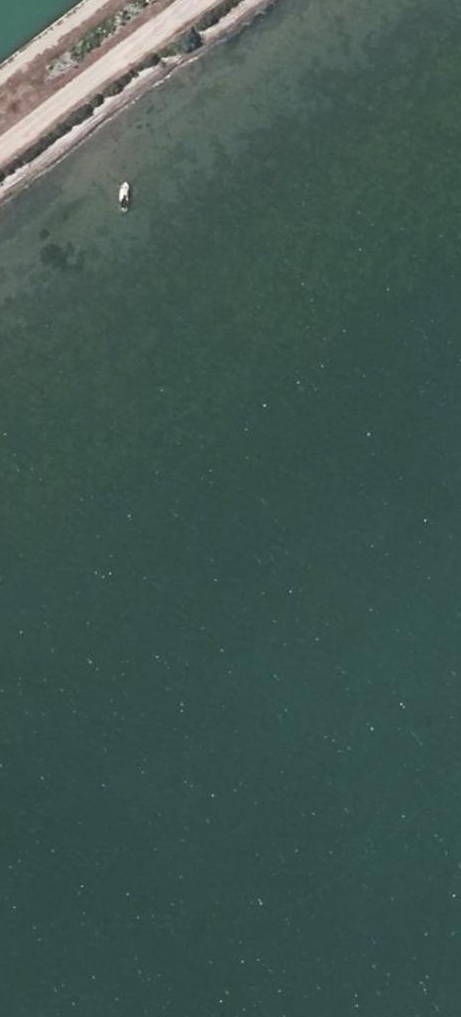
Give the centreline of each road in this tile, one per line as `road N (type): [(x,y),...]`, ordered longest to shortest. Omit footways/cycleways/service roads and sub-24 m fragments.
road 1 (track): [(194,0),(0,149)]

